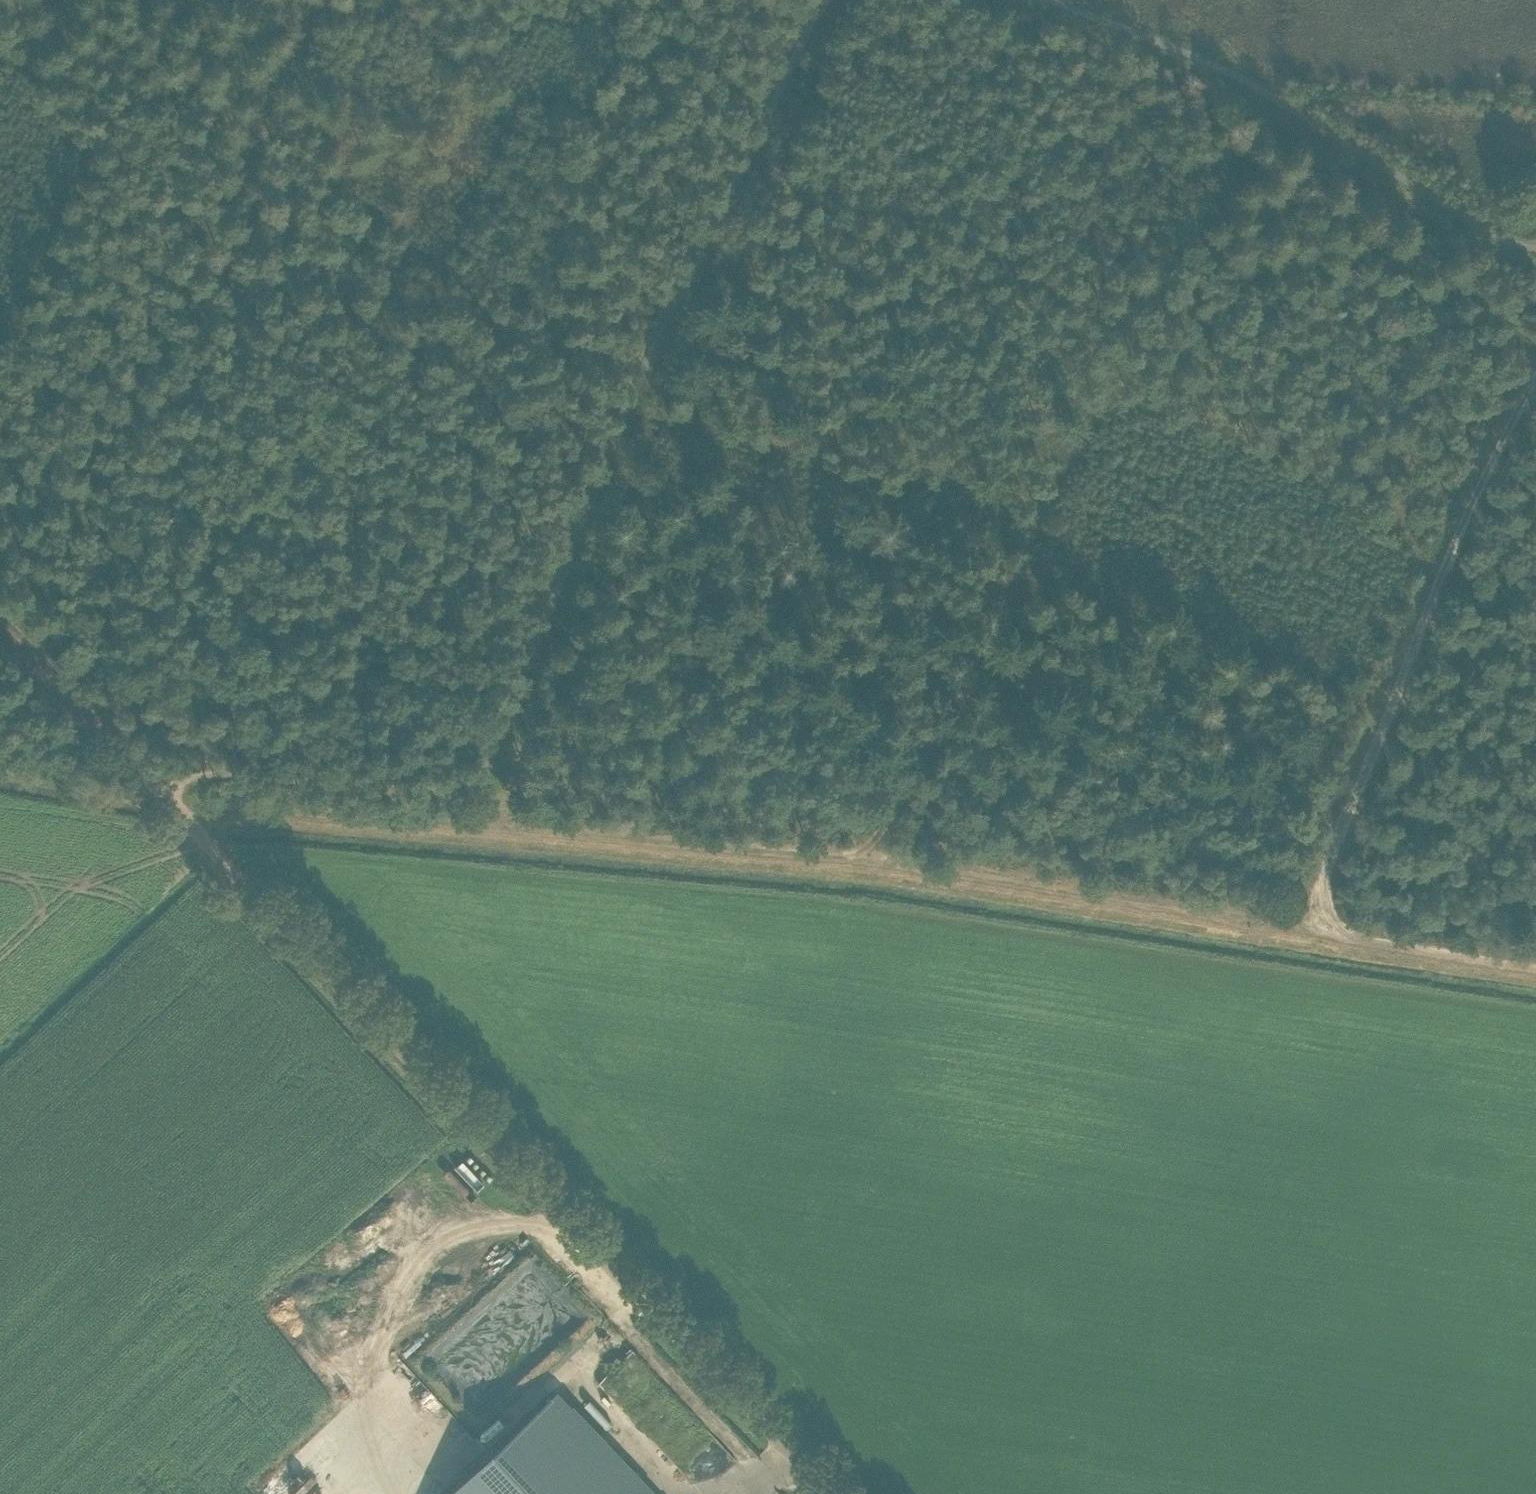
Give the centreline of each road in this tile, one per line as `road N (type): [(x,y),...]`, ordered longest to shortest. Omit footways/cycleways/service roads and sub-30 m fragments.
road 1 (track): [(1345,943),(1206,928),(886,871),(212,816),(181,820),(228,800),(462,819),(495,723),(762,134),(843,0)]
road 2 (unclassified): [(828,1493),(163,803)]
road 3 (track): [(1535,972),(1345,943),(1324,897),(1485,488),(1535,382)]
road 4 (track): [(1535,284),(980,0)]
road 5 (track): [(0,619),(163,803)]

